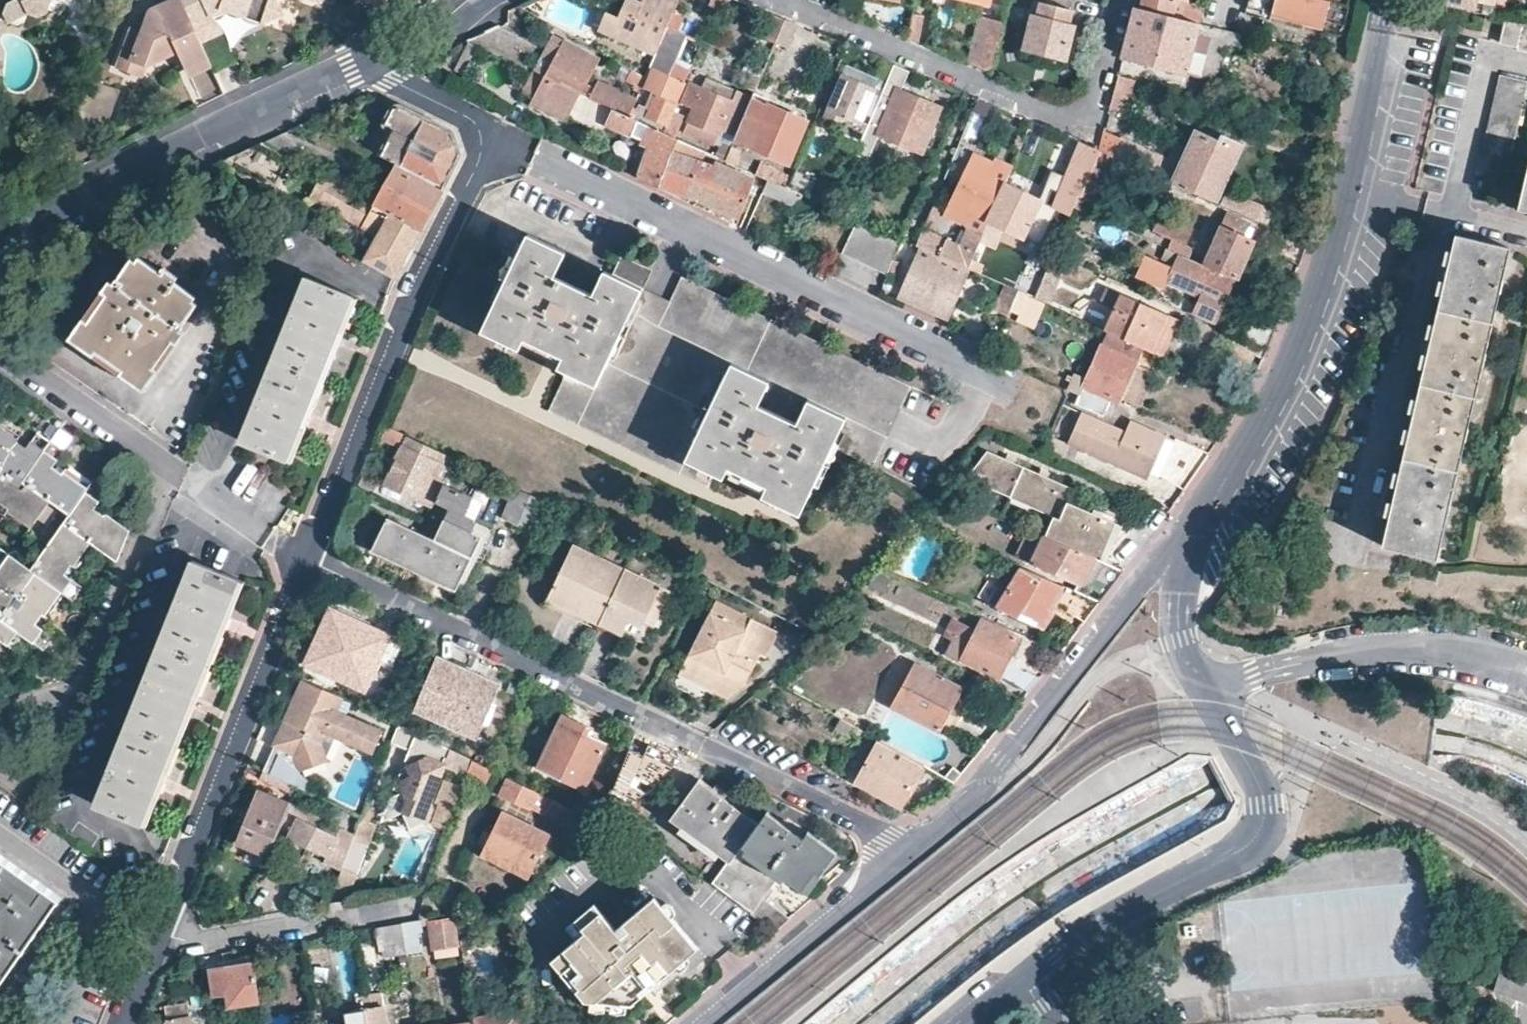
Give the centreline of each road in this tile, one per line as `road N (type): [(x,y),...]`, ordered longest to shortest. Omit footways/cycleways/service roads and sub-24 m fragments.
road 1 (residential): [(914,846),(305,558)]
road 2 (residential): [(373,55),(389,79),(473,124),(490,144),(305,558)]
road 3 (residential): [(1387,0),(1311,315),(1190,547)]
road 4 (residential): [(1120,0),(1096,97),(1076,113),(1056,115),(786,0)]
road 5 (residential): [(1210,694),(1269,803),(1264,841),(1091,931),(1034,970)]
road 6 (residential): [(305,558),(151,948)]
road 7 (residential): [(0,242),(373,55)]
road 8 (residential): [(1190,547),(1149,578),(981,781),(914,846)]
road 9 (residential): [(0,761),(35,781),(171,468)]
road 10 (residential): [(1210,694),(1266,670),(1366,647),(1526,661)]
road 11 (residential): [(914,846),(705,1023)]
road 12 (residential): [(413,904),(151,948)]
road 13 (residential): [(171,468),(0,346)]
road 14 (residential): [(1190,547),(1179,616),(1210,694)]
road 15 (residential): [(373,55),(486,0)]

